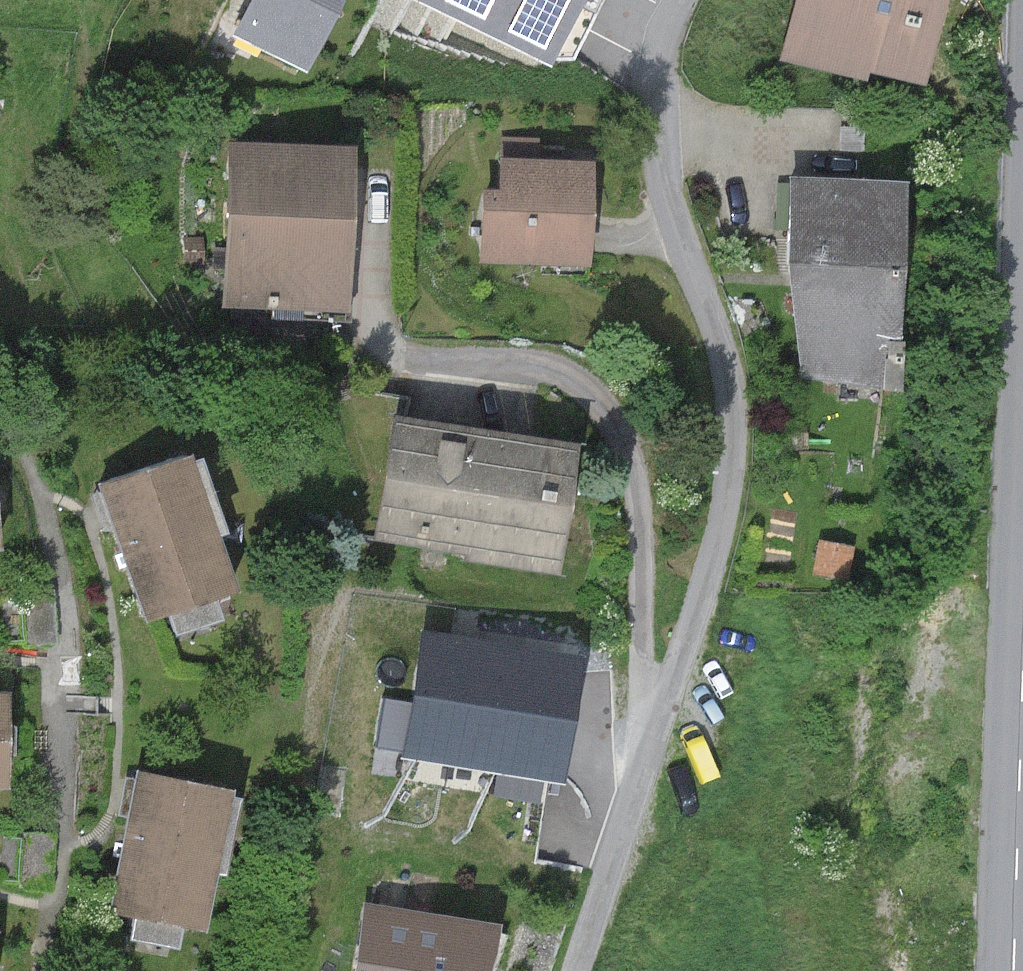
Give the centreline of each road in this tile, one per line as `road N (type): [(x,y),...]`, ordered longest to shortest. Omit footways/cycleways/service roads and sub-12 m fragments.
road 1 (residential): [(573,970),(730,480),(731,391),(654,147),(659,38),(679,0)]
road 2 (primary): [(1015,970),(1022,691)]

